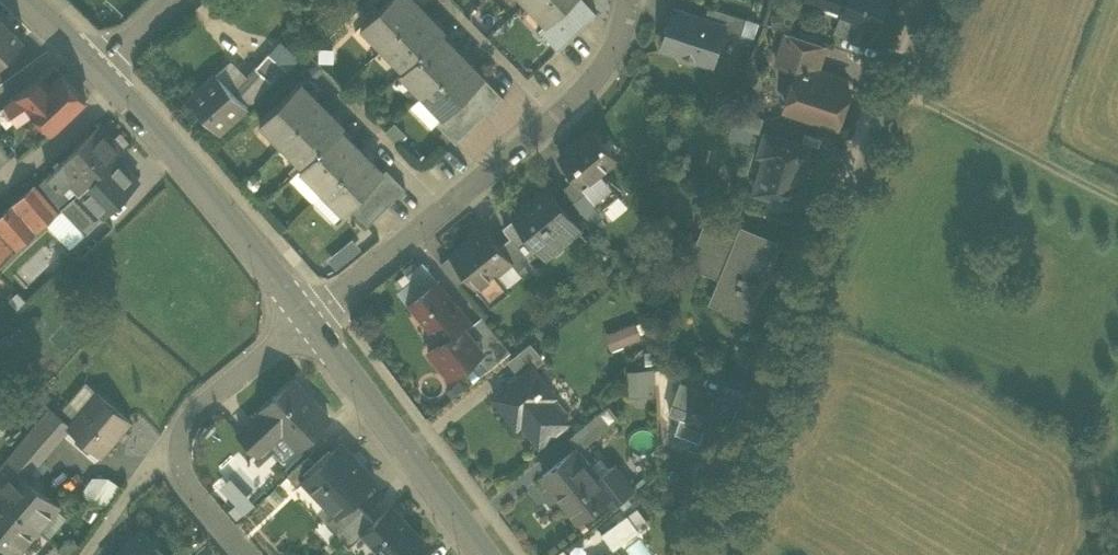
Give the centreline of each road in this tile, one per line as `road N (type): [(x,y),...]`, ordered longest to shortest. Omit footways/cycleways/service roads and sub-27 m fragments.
road 1 (residential): [(711,554),(716,516),(933,0)]
road 2 (residential): [(309,321),(557,120),(632,0)]
road 3 (tertiary): [(104,69),(244,225),(309,321)]
road 4 (tertiary): [(309,321),(485,554)]
road 5 (track): [(1117,195),(898,87)]
road 6 (residential): [(172,462),(191,411),(309,321)]
road 7 (residential): [(83,554),(136,478),(172,462)]

